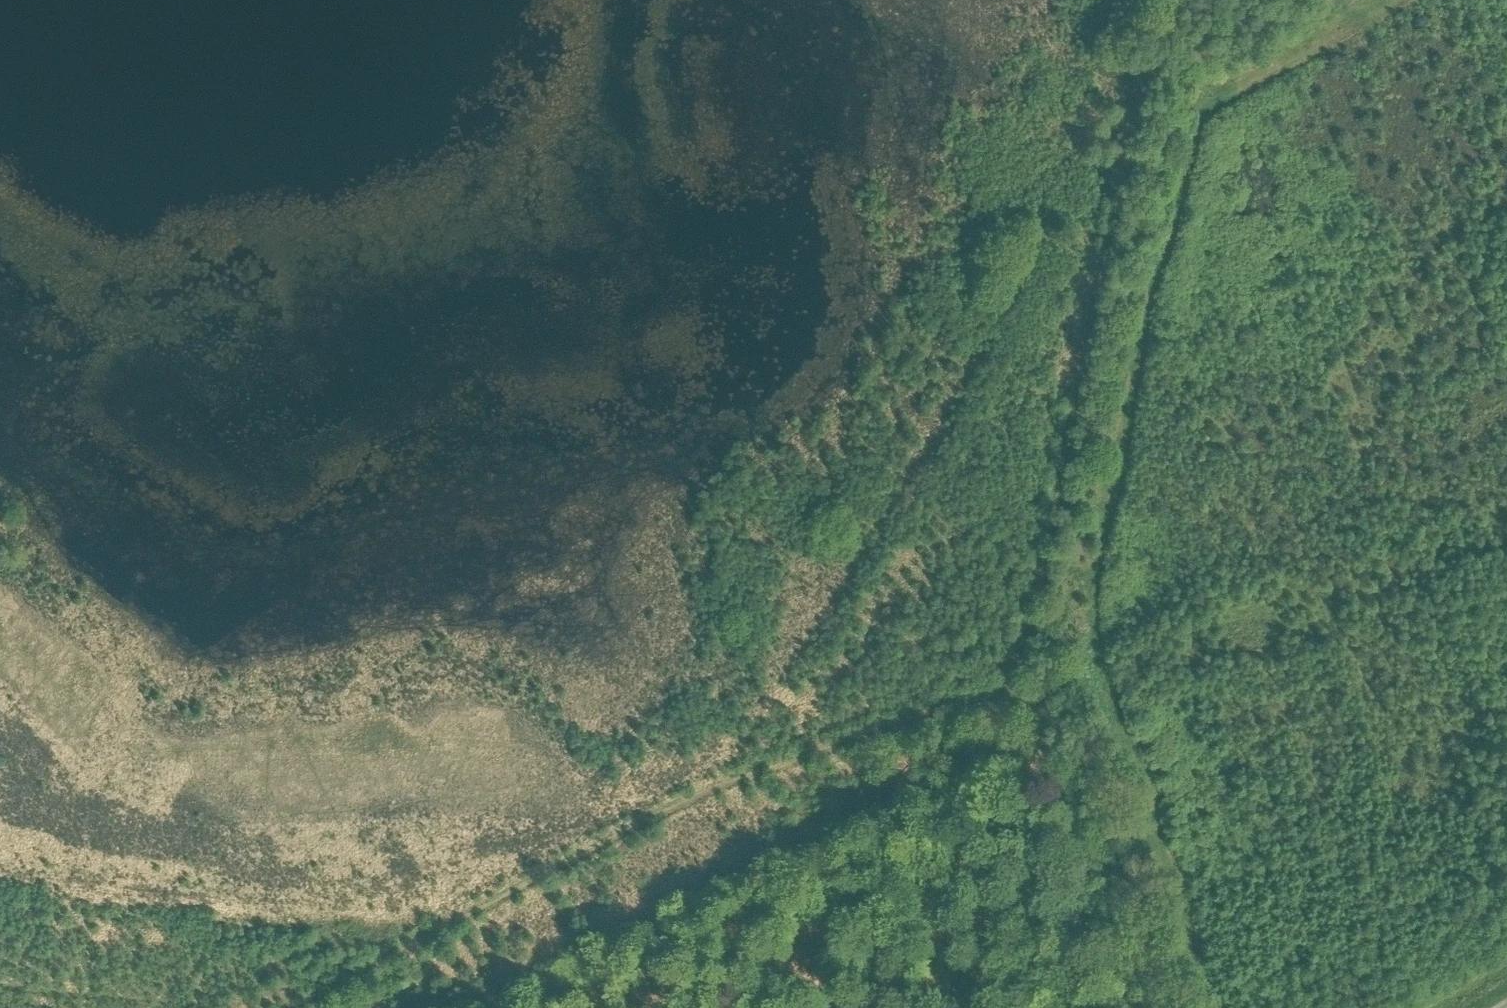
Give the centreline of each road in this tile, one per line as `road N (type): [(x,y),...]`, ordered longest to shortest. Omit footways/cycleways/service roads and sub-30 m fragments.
road 1 (track): [(310,1007),(744,779),(1021,684)]
road 2 (track): [(1021,684),(1116,1007)]

